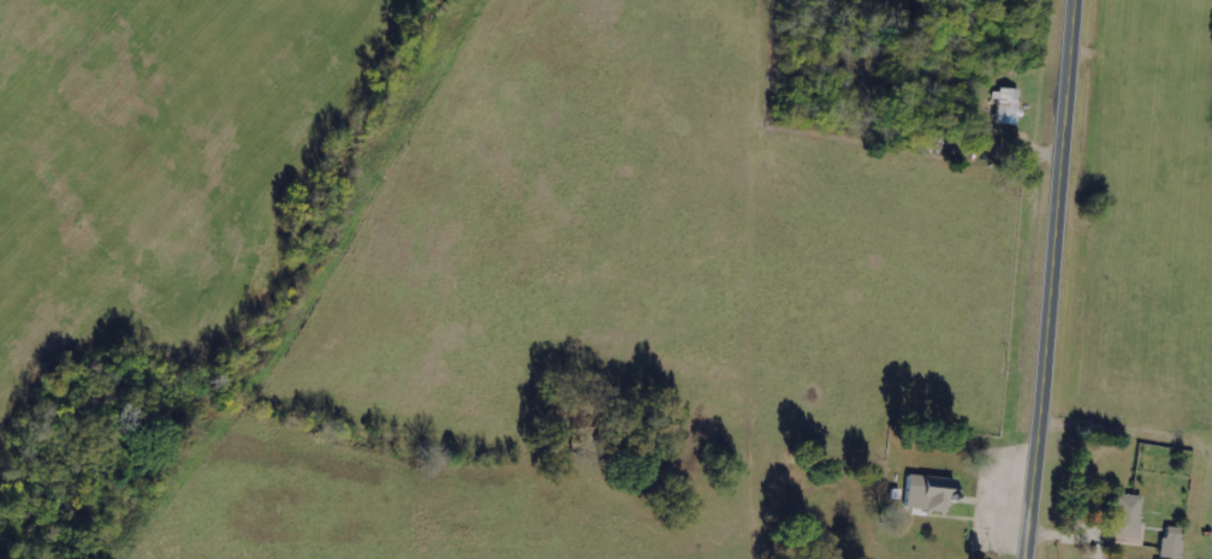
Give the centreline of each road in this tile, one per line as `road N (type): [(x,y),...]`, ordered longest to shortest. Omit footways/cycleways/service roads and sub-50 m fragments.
road 1 (tertiary): [(1035,558),(1083,0)]

